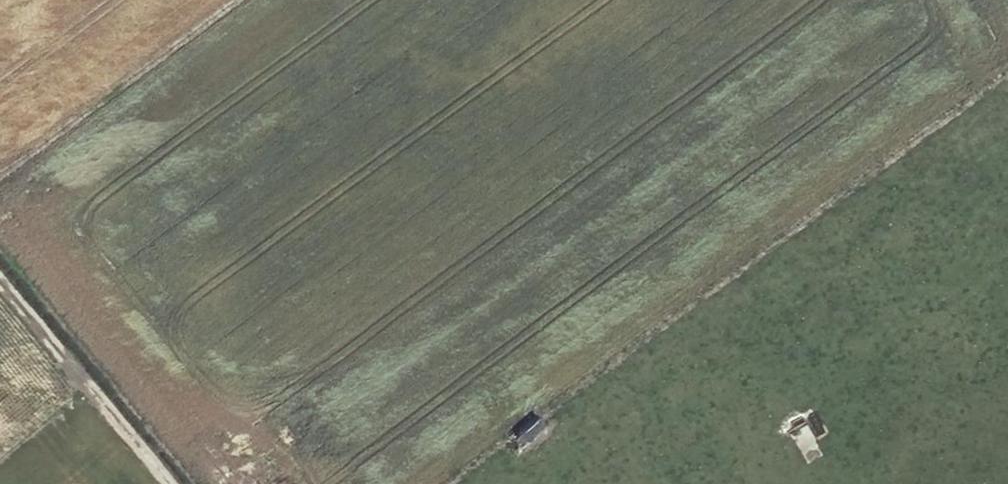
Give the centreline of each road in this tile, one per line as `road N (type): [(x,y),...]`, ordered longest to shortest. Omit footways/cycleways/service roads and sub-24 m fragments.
road 1 (track): [(0,293),(152,483)]

